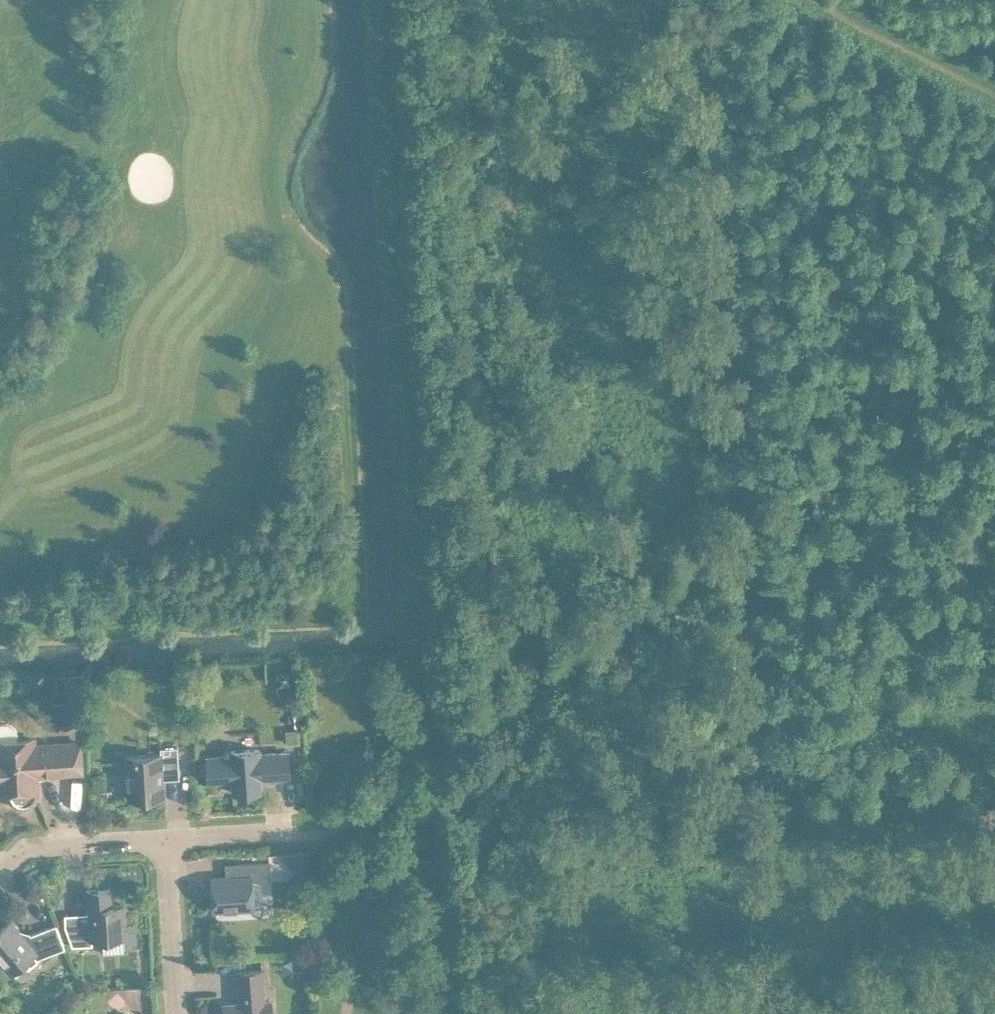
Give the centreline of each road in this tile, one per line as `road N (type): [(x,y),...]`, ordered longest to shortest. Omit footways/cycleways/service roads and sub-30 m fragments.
road 1 (residential): [(0,887),(36,856),(181,845)]
road 2 (residential): [(186,1013),(181,845)]

